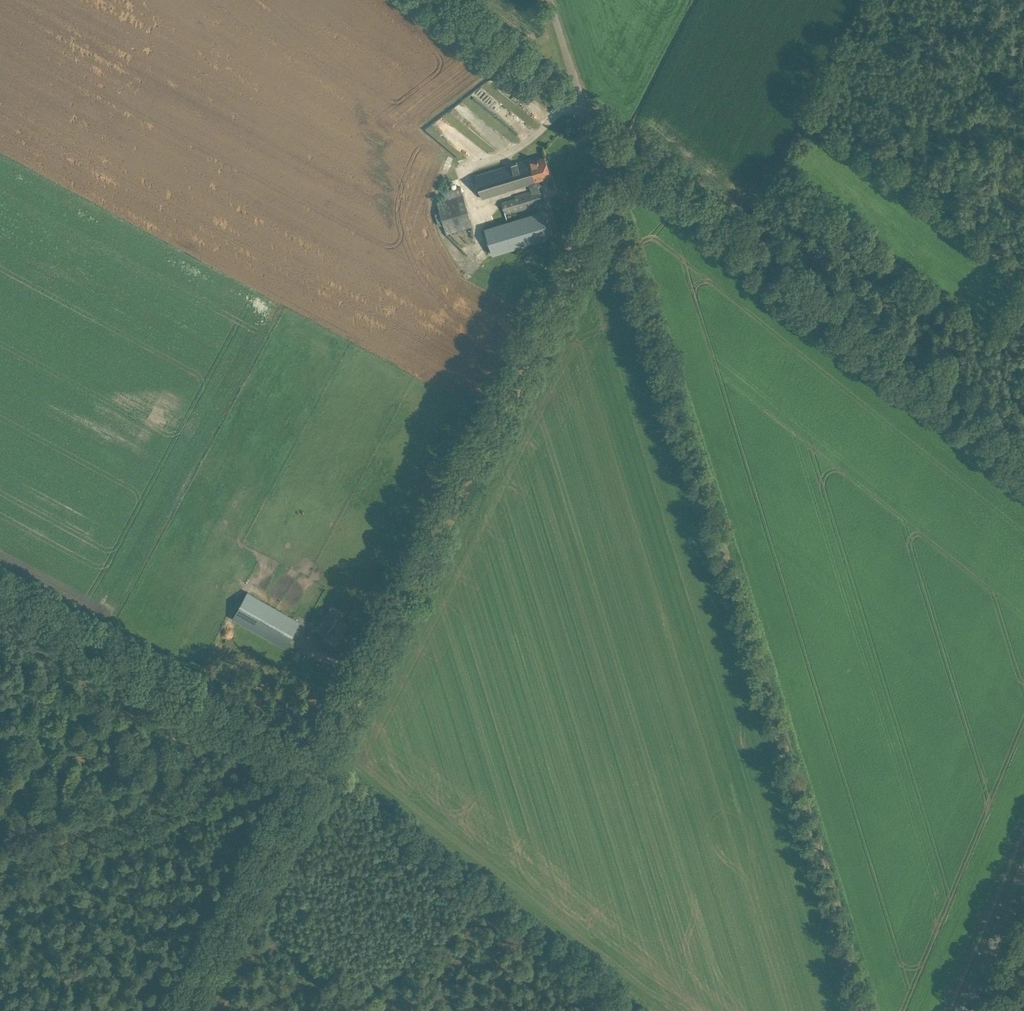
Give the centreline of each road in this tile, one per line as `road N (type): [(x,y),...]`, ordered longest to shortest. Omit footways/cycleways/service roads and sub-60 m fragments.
road 1 (unclassified): [(865,1010),(605,183)]
road 2 (track): [(447,0),(1023,462)]
road 3 (unclassified): [(324,740),(605,183)]
road 4 (track): [(317,753),(259,730),(0,585)]
road 5 (track): [(178,1010),(324,740)]
road 6 (unclassified): [(605,183),(548,0)]
road 7 (secondary): [(966,1010),(1023,872)]

